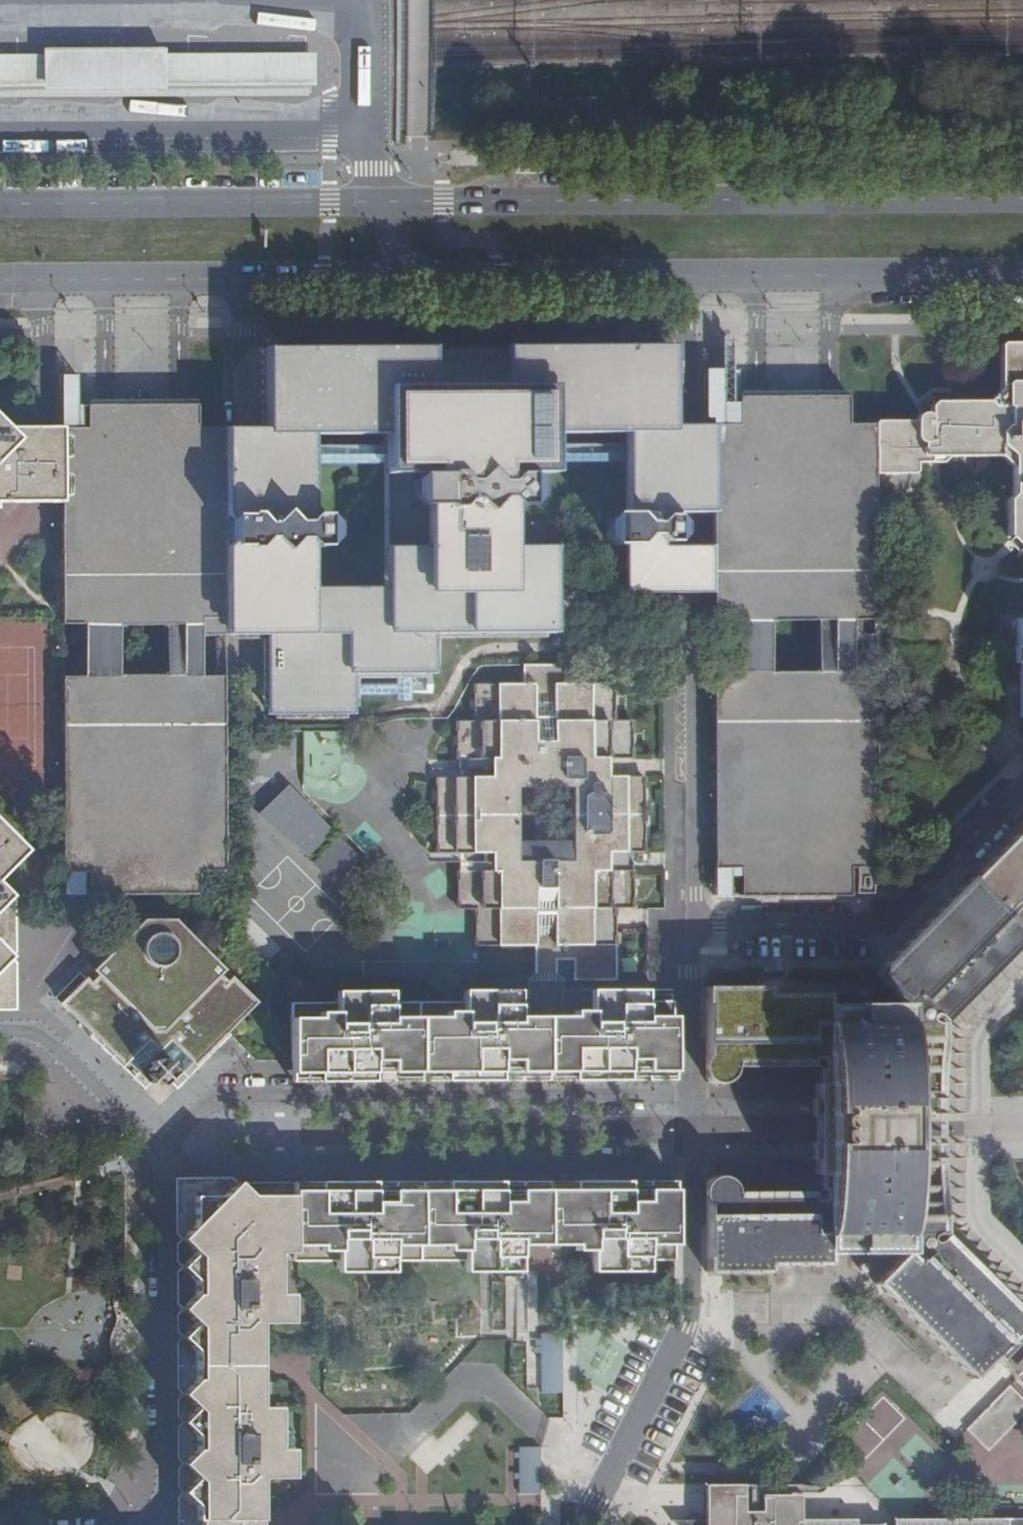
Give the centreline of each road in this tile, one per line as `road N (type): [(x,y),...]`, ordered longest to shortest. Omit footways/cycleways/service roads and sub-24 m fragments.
road 1 (secondary): [(1022,200),(0,203)]
road 2 (secondary): [(0,282),(689,279)]
road 3 (residential): [(689,279),(691,929)]
road 4 (residential): [(691,1094),(225,1095),(207,1102),(162,1155)]
road 5 (residential): [(162,1155),(198,1163),(692,1162)]
road 6 (residential): [(1022,991),(984,1028),(984,1126),(691,1130)]
road 7 (residential): [(691,929),(867,930),(1022,778)]
road 8 (residential): [(162,1155),(167,1491),(144,1524)]
road 9 (secondary): [(689,279),(1022,274)]
road 10 (residential): [(586,1478),(617,1508),(660,1499),(673,1480),(666,1342)]
road 11 (residential): [(666,1342),(625,1328),(585,1347),(586,1478)]
road 12 (residential): [(0,1031),(48,1041),(162,1155)]
road 13 (residential): [(692,1162),(694,1306),(666,1342)]
road 14 (residential): [(691,929),(691,1094)]

